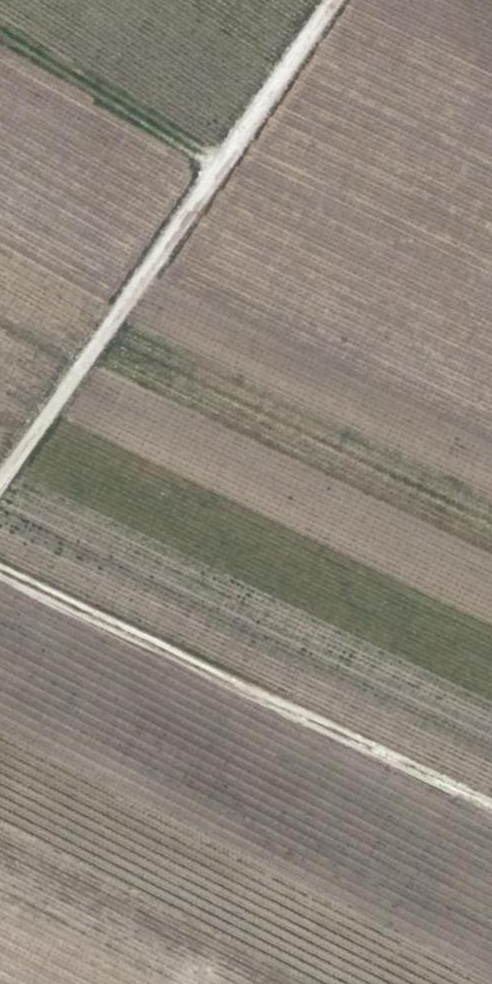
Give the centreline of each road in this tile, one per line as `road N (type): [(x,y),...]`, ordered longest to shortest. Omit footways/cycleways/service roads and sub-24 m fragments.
road 1 (track): [(0,478),(327,0)]
road 2 (track): [(0,569),(491,802)]

